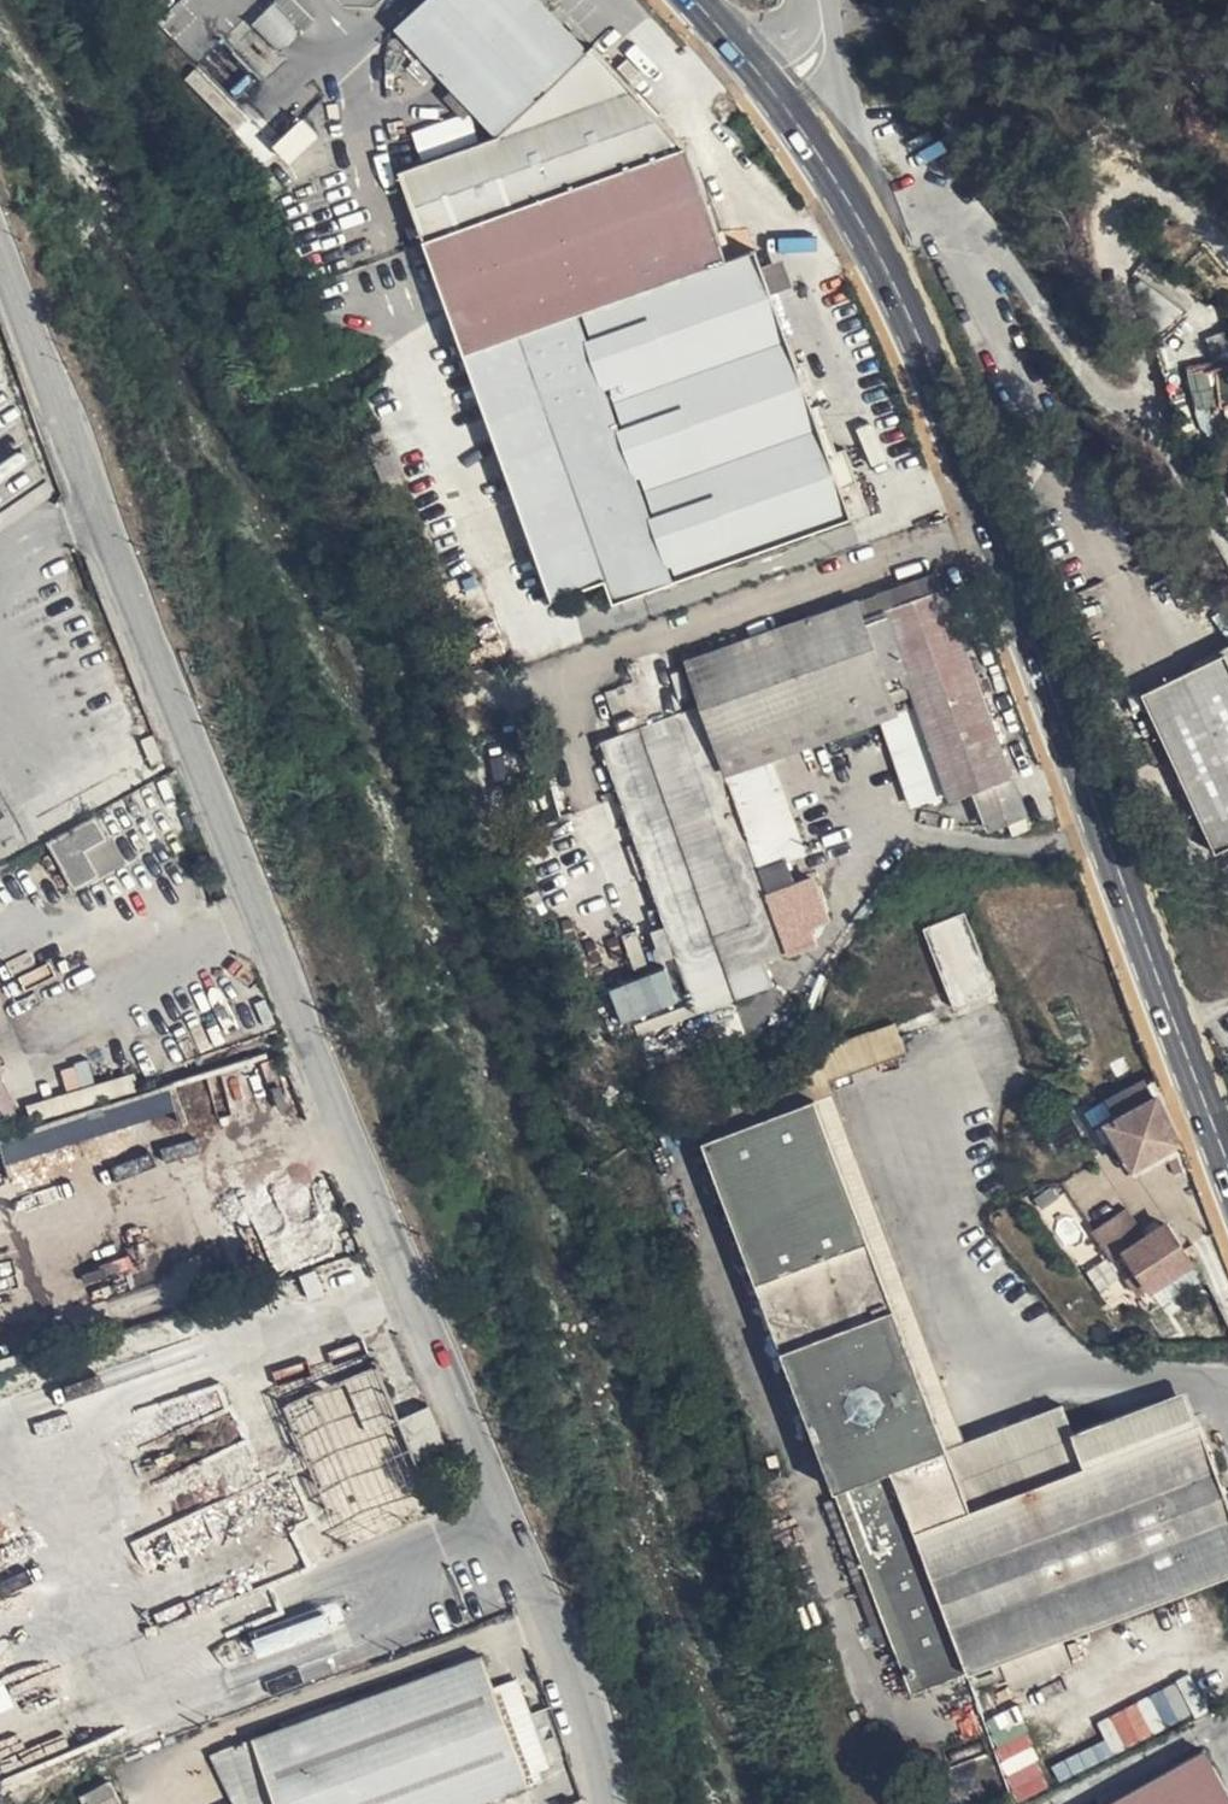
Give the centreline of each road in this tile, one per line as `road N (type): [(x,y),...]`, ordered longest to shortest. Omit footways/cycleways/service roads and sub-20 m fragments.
road 1 (unclassified): [(0,236),(49,342),(164,694),(519,1557),(594,1803)]
road 2 (secondary): [(1227,1171),(921,348),(861,225),(785,104),(700,0)]

